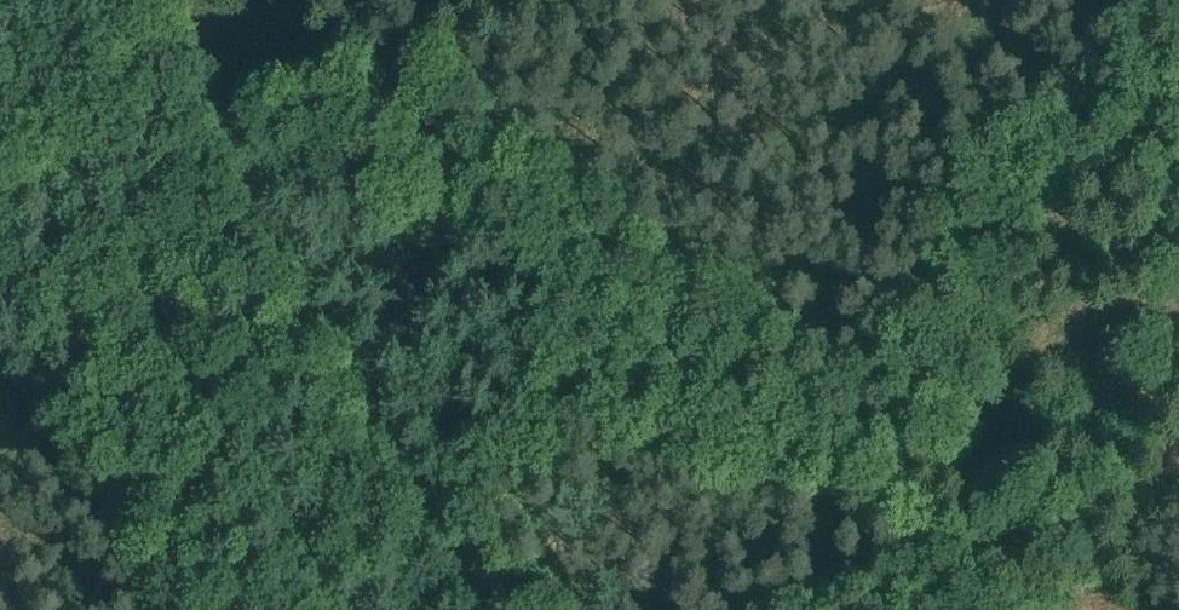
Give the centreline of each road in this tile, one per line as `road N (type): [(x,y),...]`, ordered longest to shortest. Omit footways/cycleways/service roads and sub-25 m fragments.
road 1 (track): [(146,0),(473,609)]

